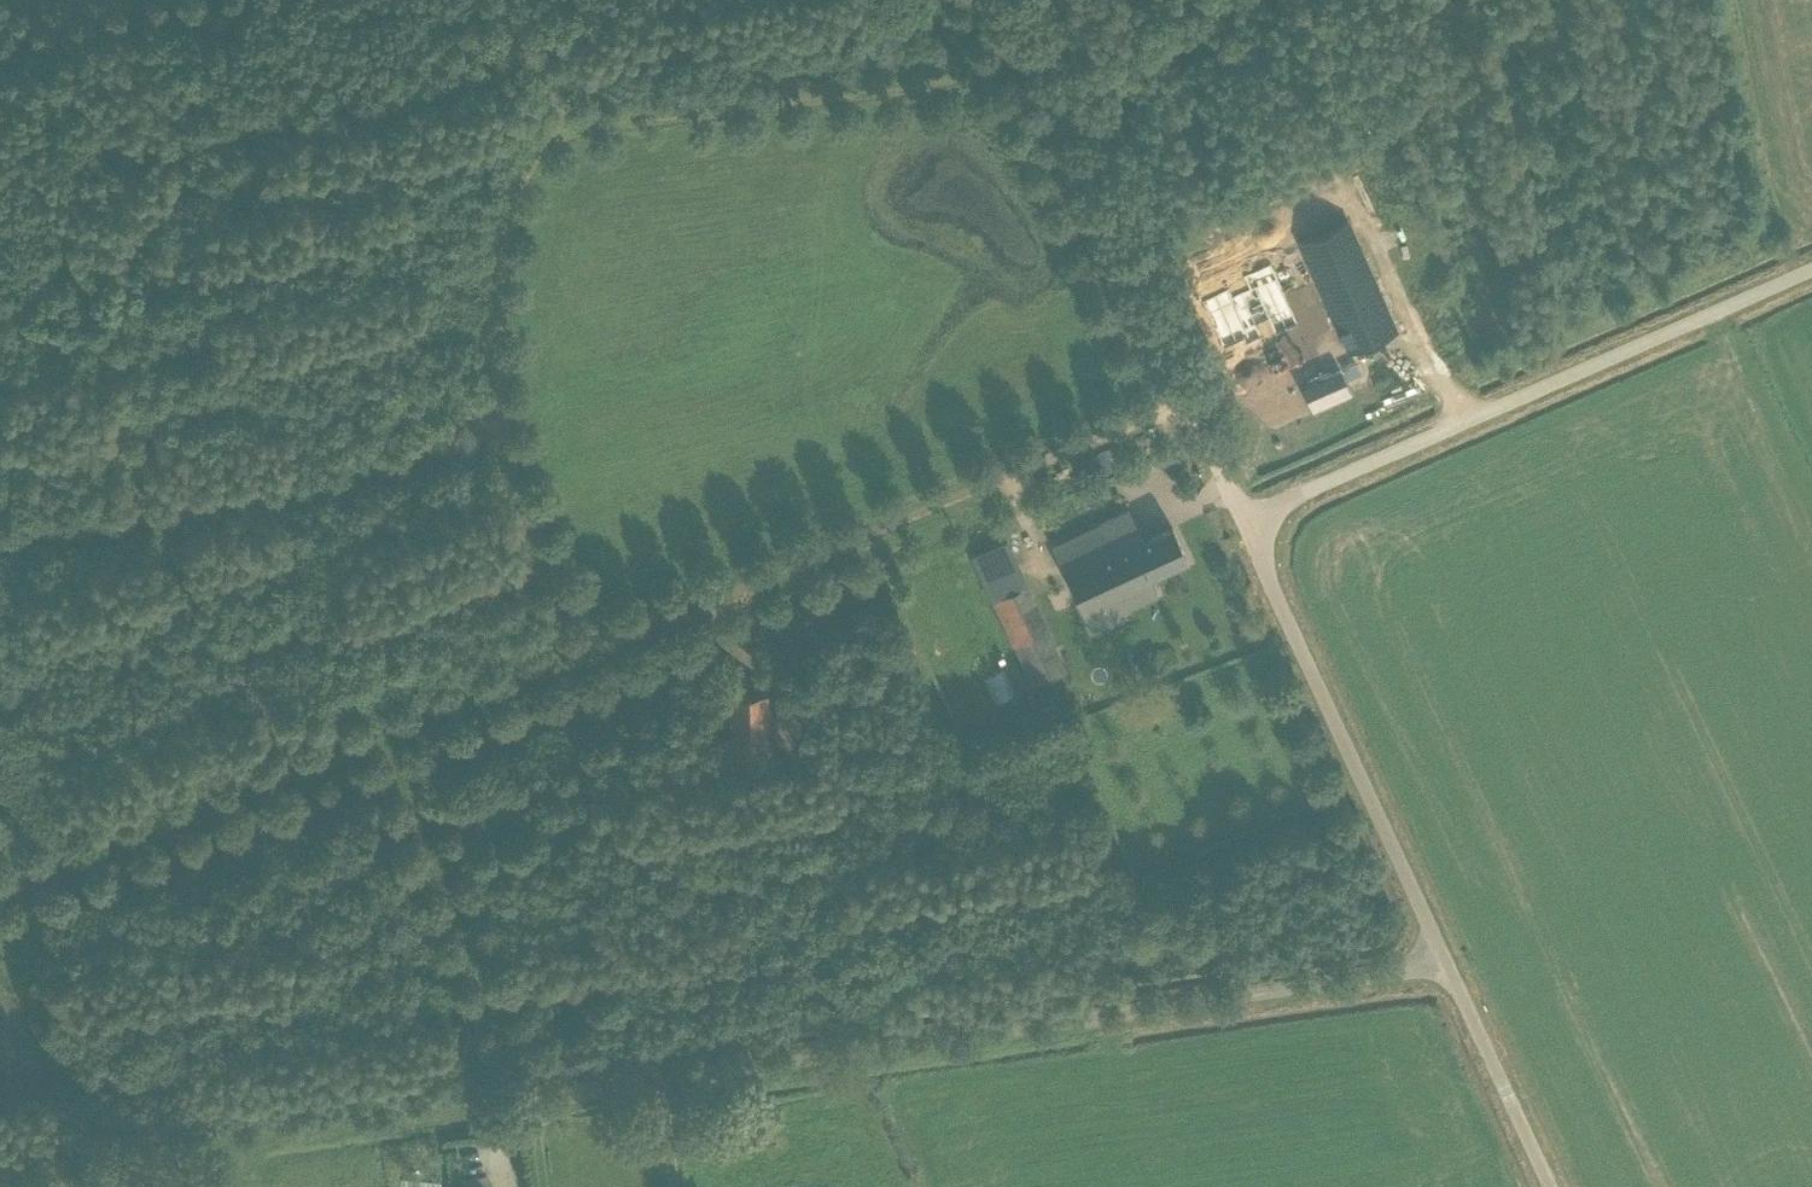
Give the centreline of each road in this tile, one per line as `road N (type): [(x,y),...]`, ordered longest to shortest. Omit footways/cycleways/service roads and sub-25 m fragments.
road 1 (unclassified): [(1448,968),(1258,552),(1254,527),(1270,507),(1811,271)]
road 2 (unclassified): [(507,1134),(549,1104),(610,1090),(1448,968)]
road 3 (track): [(999,0),(1227,488),(1254,527)]
road 4 (track): [(0,1183),(549,1104)]
road 5 (unclassified): [(1548,1186),(1448,968)]

